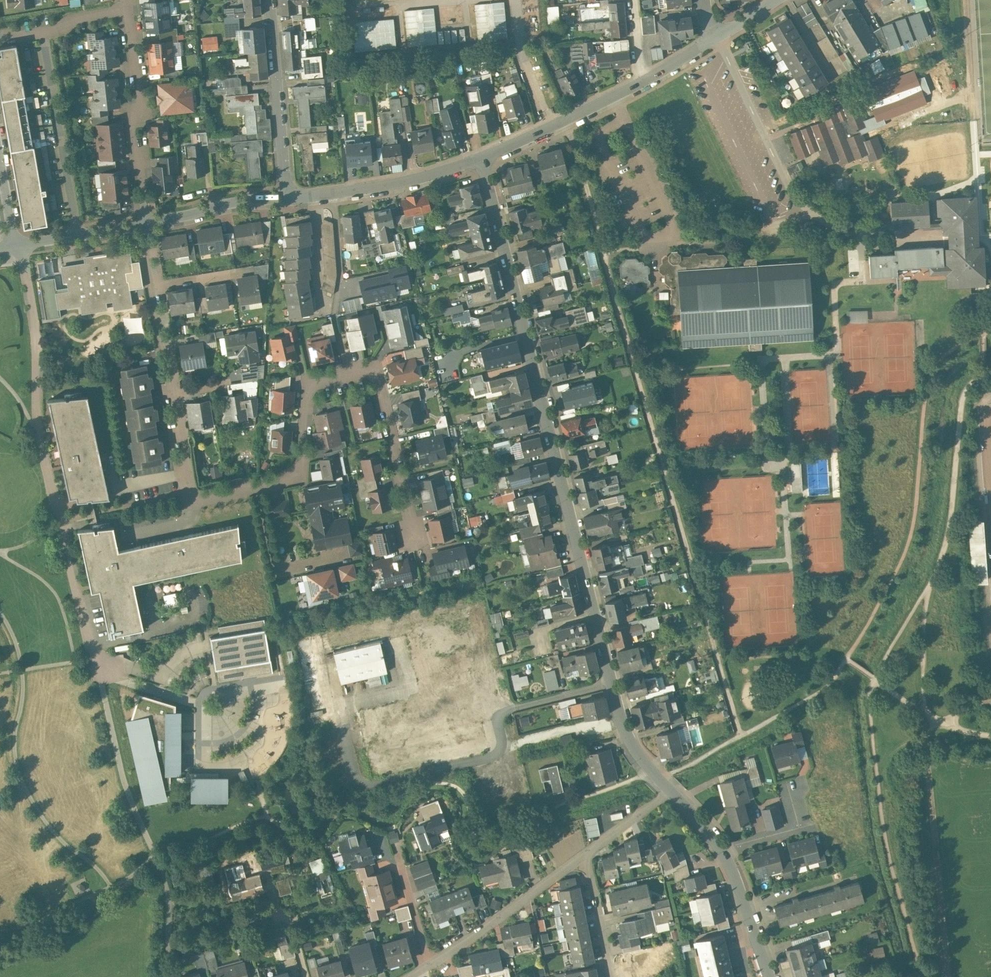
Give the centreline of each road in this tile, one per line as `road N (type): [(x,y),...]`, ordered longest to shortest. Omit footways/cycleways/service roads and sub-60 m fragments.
road 1 (residential): [(482,155),(621,721),(670,792)]
road 2 (residential): [(22,245),(49,480),(125,782),(155,854)]
road 3 (residential): [(482,155),(642,82),(716,37)]
road 4 (residential): [(348,374),(376,367),(417,548)]
road 5 (residential): [(583,855),(408,976)]
road 6 (residential): [(147,222),(131,10)]
road 7 (residential): [(670,792),(730,866),(768,976)]
road 8 (residential): [(285,199),(409,180),(482,155)]
road 9 (residential): [(285,199),(268,0)]
road 10 (residential): [(170,393),(191,498),(259,484)]
road 11 (residential): [(259,484),(300,474),(308,383),(348,374)]
road 12 (residential): [(259,484),(278,573),(345,557)]
road 13 (residential): [(147,222),(238,201),(285,199)]
road 14 (residential): [(0,35),(131,10)]
road 15 (residential): [(22,245),(147,222)]
road 16 (unclassified): [(155,854),(170,898),(166,976)]
road 17 (residential): [(612,976),(583,855)]

